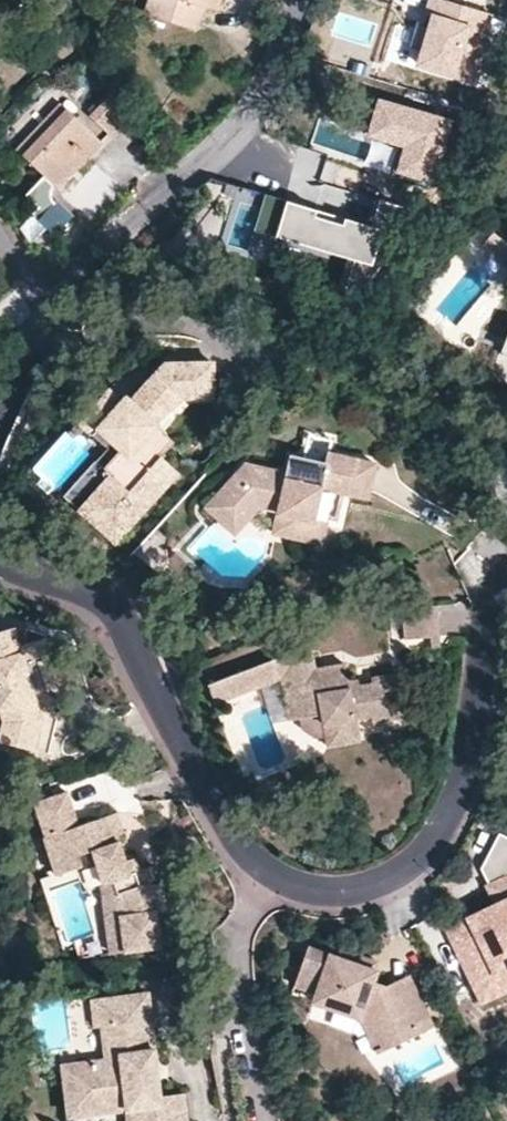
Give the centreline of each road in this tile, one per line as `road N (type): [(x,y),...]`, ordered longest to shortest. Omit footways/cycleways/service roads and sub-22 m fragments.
road 1 (residential): [(300,0),(247,123),(22,358)]
road 2 (residential): [(506,582),(489,618),(460,791),(437,844),(385,884),(353,892),(297,892),(274,880)]
road 3 (residential): [(274,880),(228,835),(117,617),(87,593),(0,563)]
road 4 (residential): [(274,880),(242,932),(235,965),(258,1120)]

